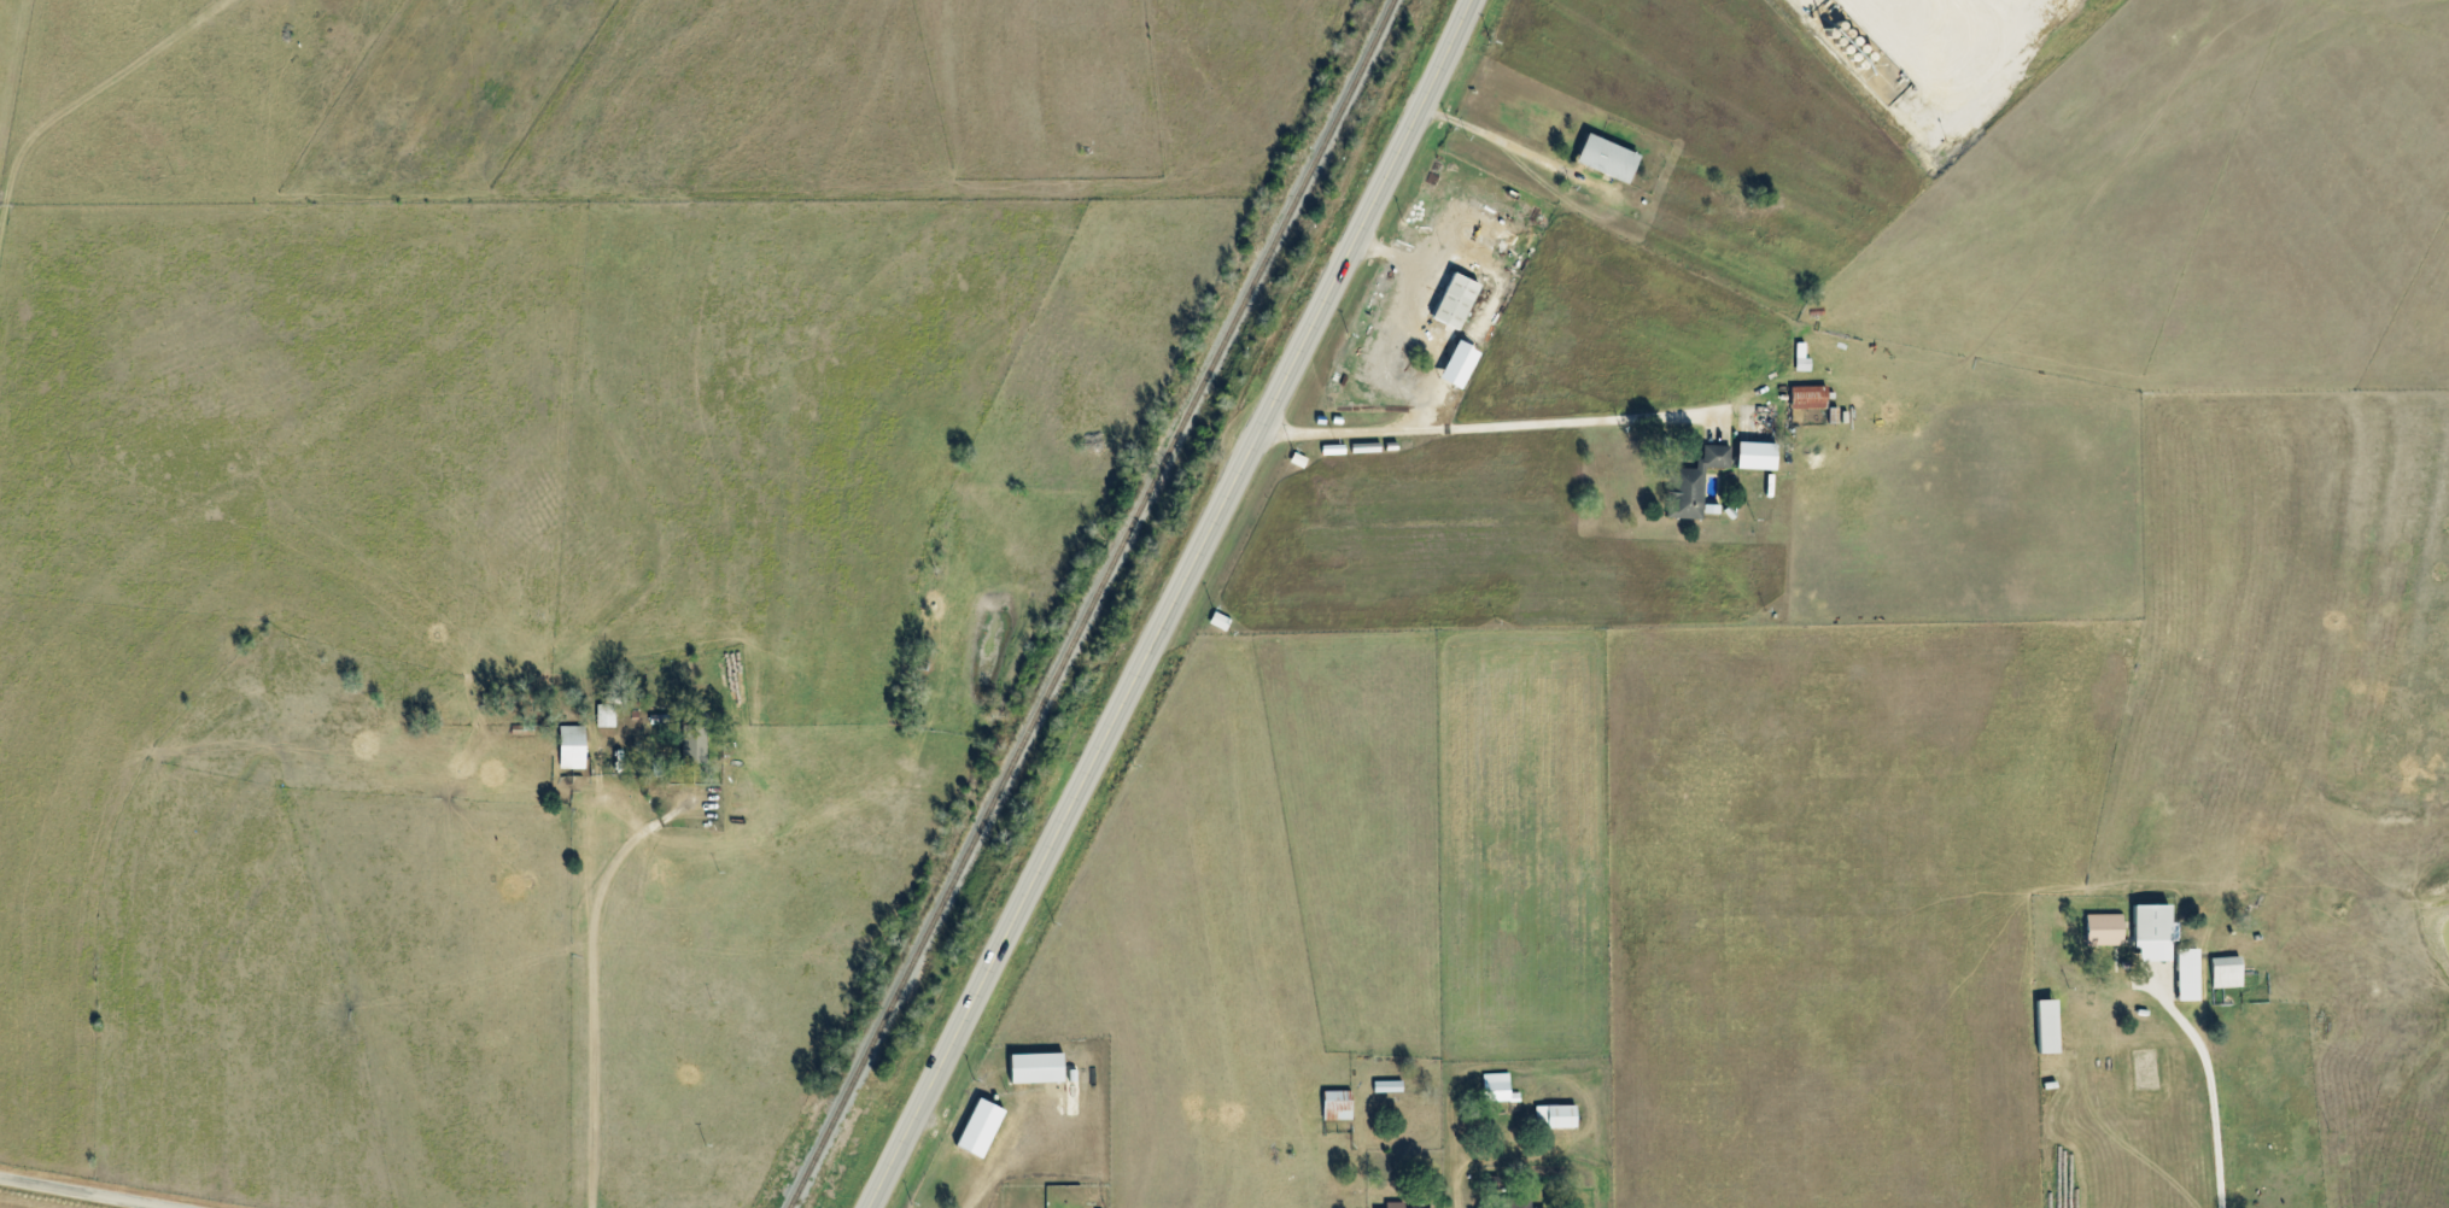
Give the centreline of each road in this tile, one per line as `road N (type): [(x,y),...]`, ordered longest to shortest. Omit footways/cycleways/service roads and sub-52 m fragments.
road 1 (primary): [(872,1207),(1279,412),(1471,0)]
road 2 (residential): [(198,1207),(0,1174)]

